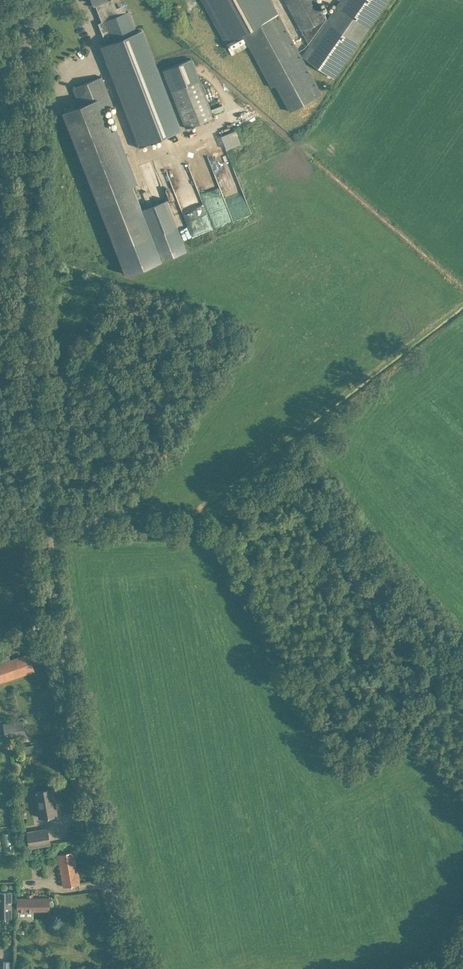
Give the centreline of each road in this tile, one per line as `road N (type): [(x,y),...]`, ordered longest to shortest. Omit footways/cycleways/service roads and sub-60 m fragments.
road 1 (unclassified): [(143,968),(66,681),(48,565),(32,378),(30,0)]

